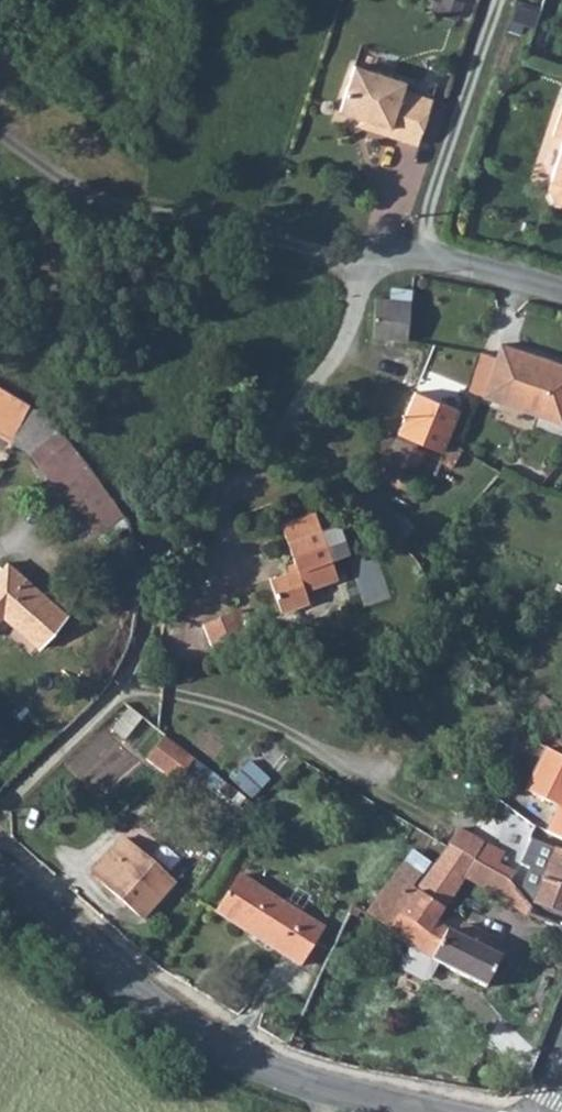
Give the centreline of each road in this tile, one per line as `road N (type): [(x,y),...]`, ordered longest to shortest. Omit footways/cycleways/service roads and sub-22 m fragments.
road 1 (secondary): [(0,873),(204,1038),(295,1079),(429,1111)]
road 2 (track): [(0,814),(112,689),(140,640),(174,517),(229,475),(273,453)]
road 3 (residential): [(351,255),(182,216),(60,176),(0,131)]
road 4 (residential): [(273,453),(343,336),(354,290),(351,255)]
road 5 (residential): [(351,255),(425,256),(561,290)]

